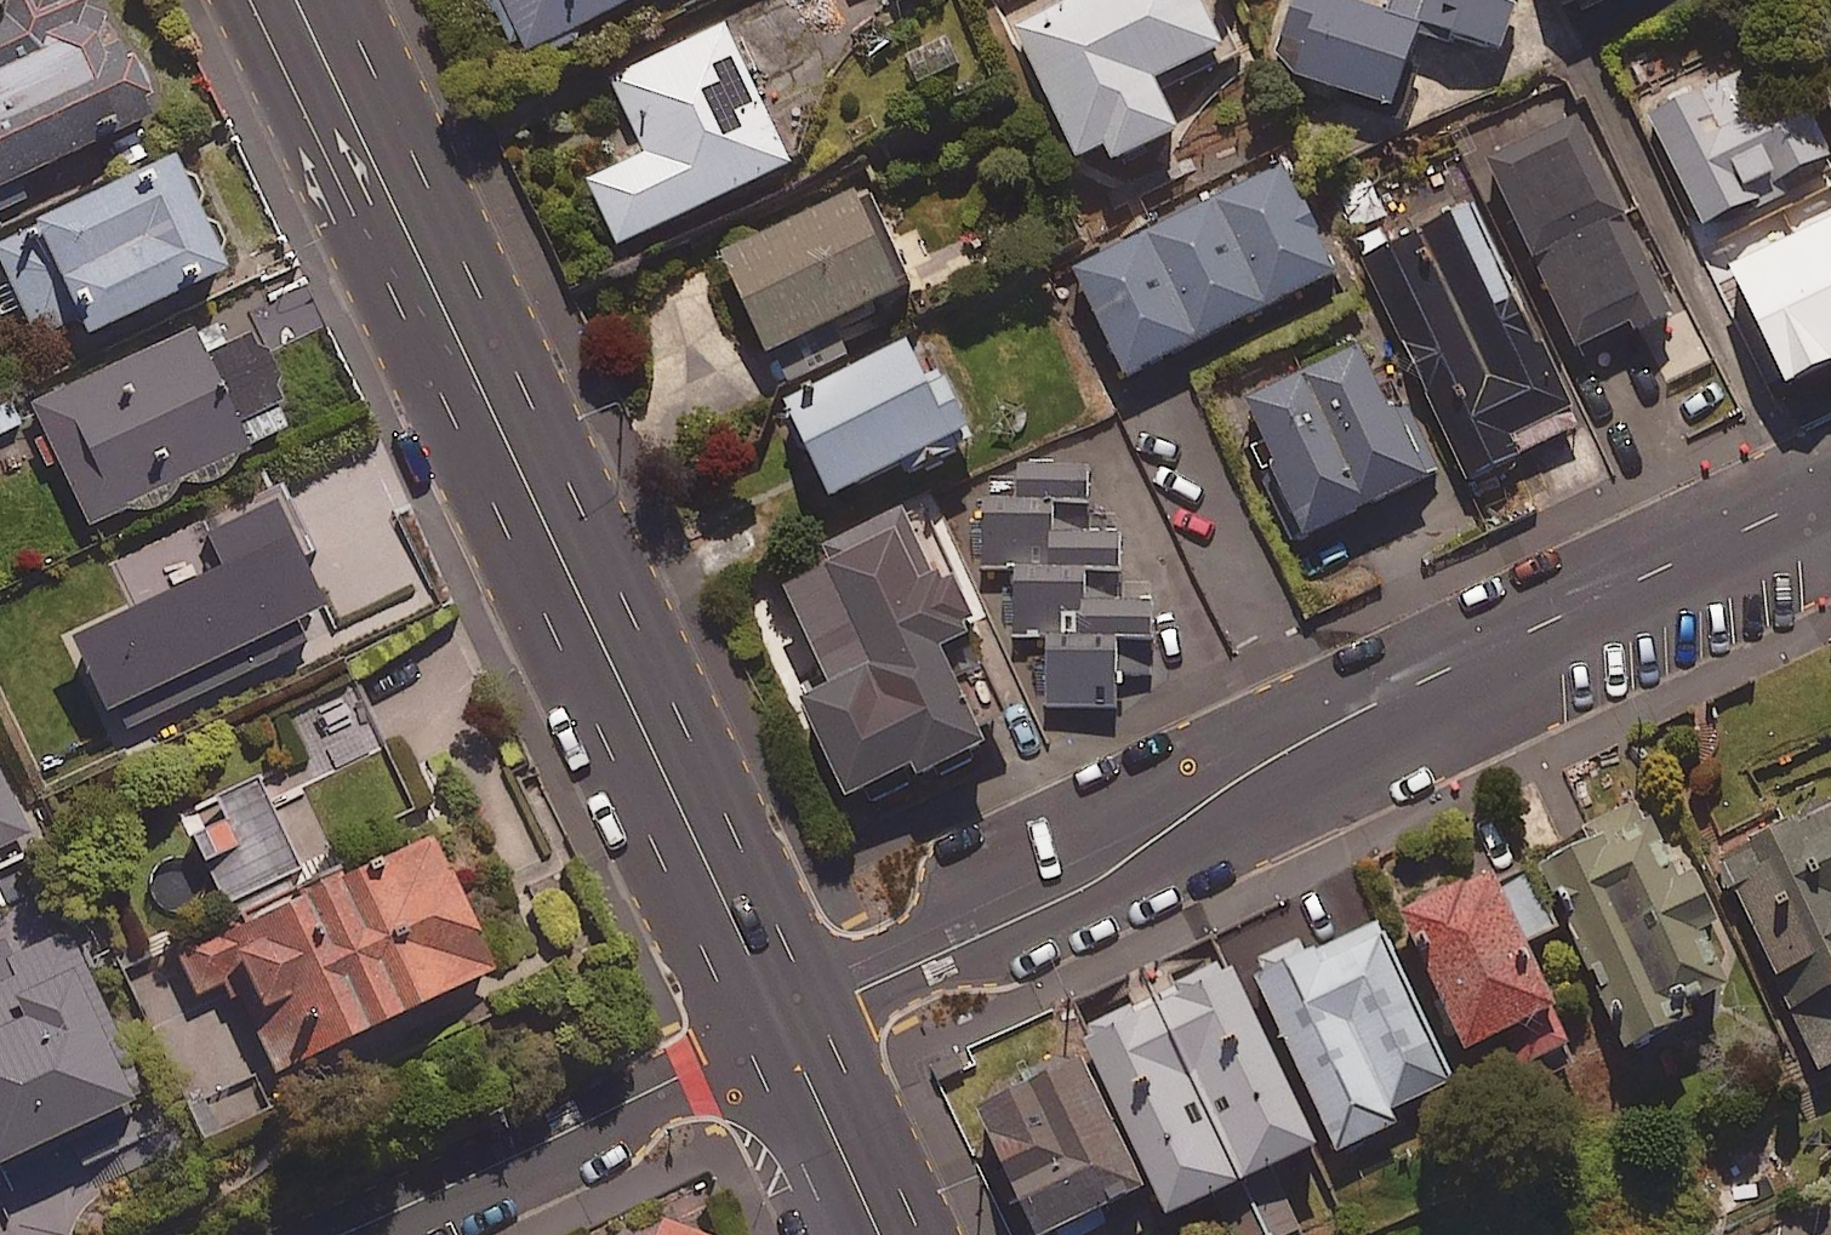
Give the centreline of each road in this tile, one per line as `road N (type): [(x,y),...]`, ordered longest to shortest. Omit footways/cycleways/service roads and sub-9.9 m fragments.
road 1 (tertiary): [(1830,487),(1309,739),(1228,785),(1069,898),(785,1026)]
road 2 (secondary): [(326,0),(785,1026)]
road 3 (unclassified): [(785,1026),(354,1234)]
road 4 (secondary): [(785,1026),(880,1234)]

